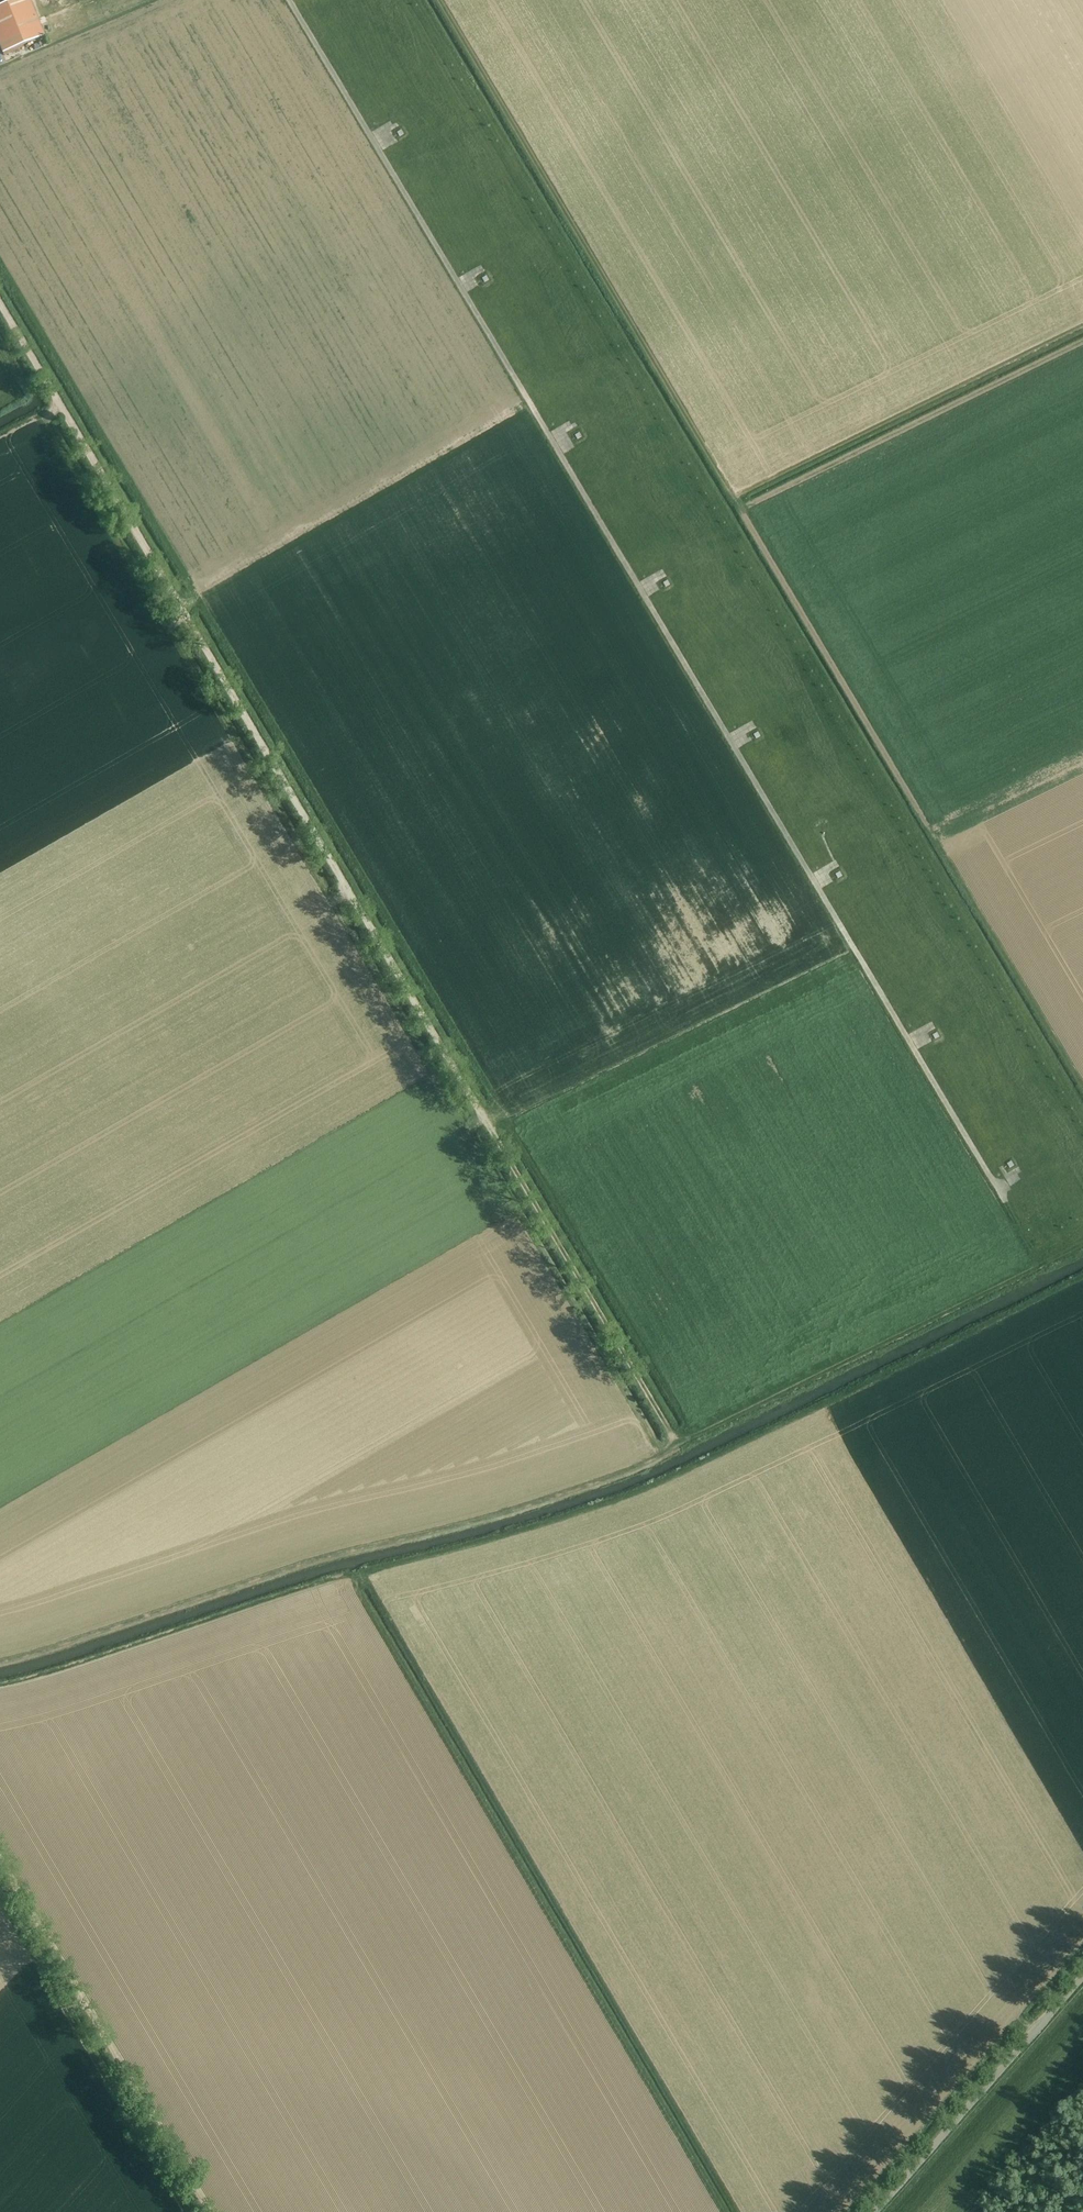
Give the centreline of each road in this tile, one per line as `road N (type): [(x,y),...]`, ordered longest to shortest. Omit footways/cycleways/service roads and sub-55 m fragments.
road 1 (track): [(668,1427),(0,298)]
road 2 (track): [(212,2211),(0,1862)]
road 3 (unclassified): [(876,2211),(1082,1977)]

